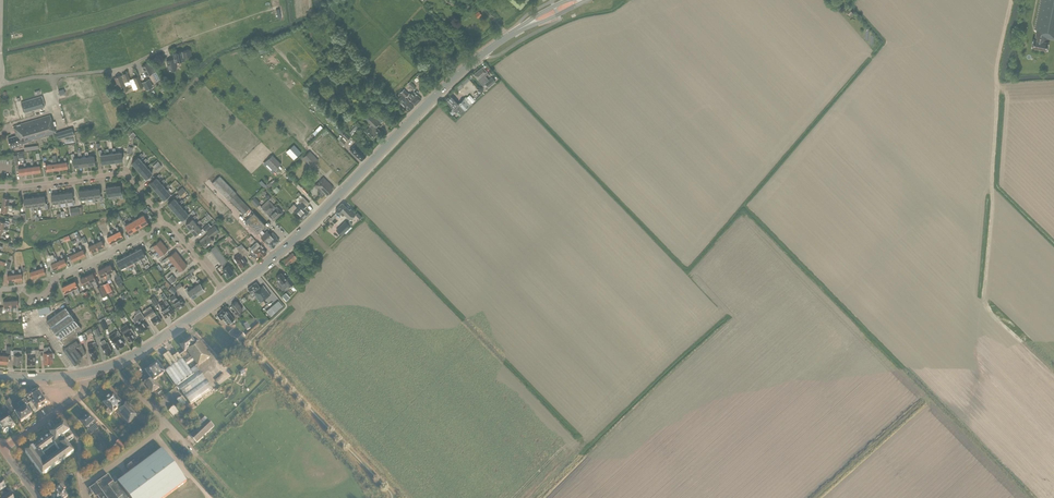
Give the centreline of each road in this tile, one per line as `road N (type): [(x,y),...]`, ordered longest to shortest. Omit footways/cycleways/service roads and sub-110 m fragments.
road 1 (primary): [(225,294),(300,235),(430,99),(512,33)]
road 2 (residential): [(0,186),(121,173),(162,223)]
road 3 (residential): [(162,223),(56,278),(45,293),(0,290)]
road 4 (residential): [(0,83),(109,70),(168,47)]
road 5 (primary): [(88,374),(142,351),(225,294)]

